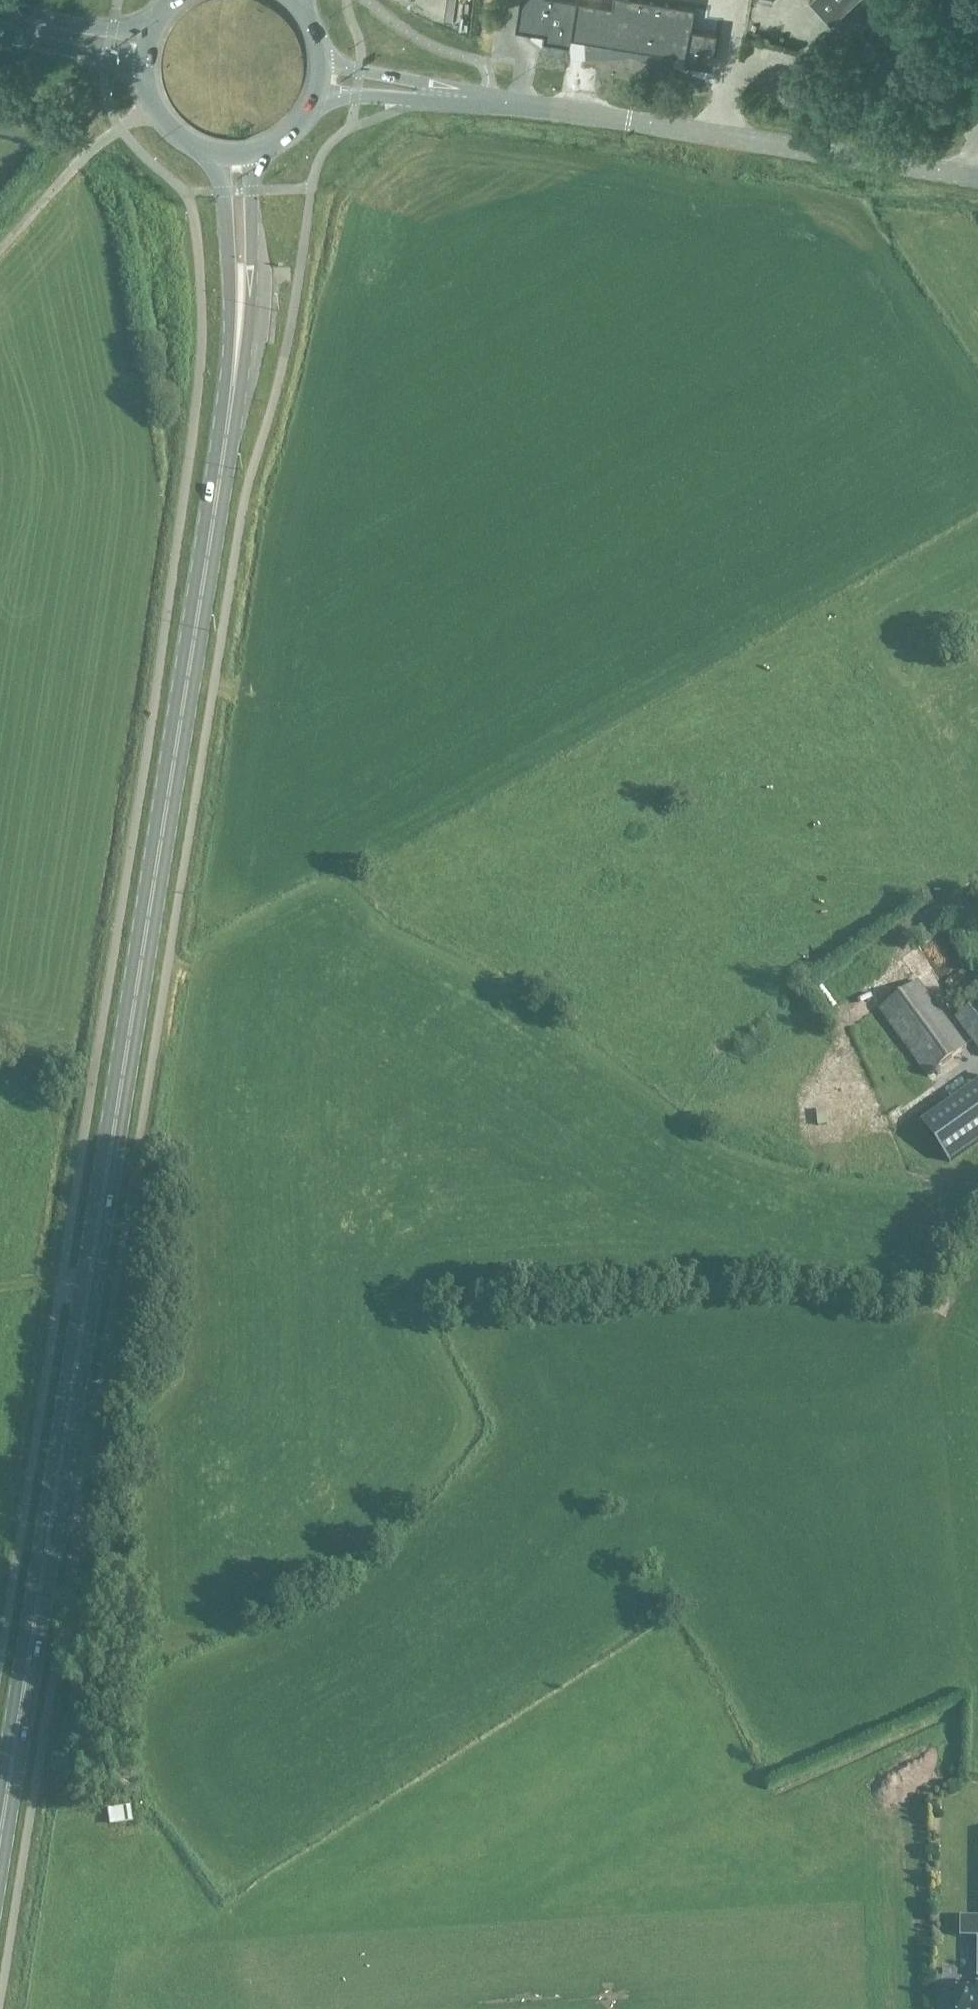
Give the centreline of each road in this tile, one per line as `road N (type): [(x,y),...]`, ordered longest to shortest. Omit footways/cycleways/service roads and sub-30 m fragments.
road 1 (primary): [(0,1830),(231,398),(234,154)]
road 2 (tertiary): [(972,180),(317,83)]
road 3 (primary): [(147,53),(151,97),(171,129),(211,152),(234,154)]
road 4 (primary): [(147,53),(0,18)]

